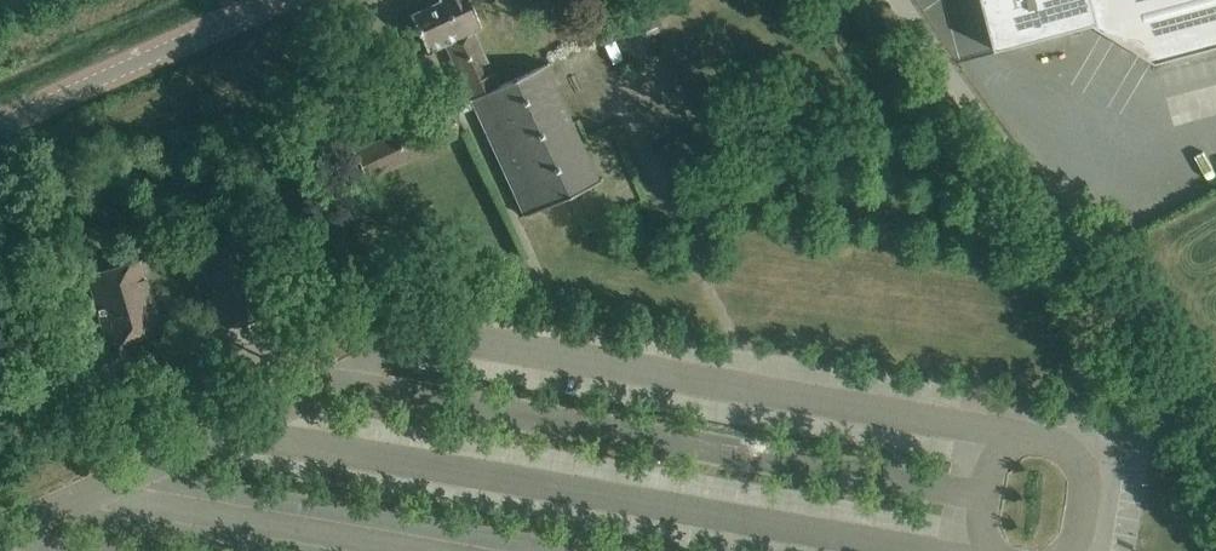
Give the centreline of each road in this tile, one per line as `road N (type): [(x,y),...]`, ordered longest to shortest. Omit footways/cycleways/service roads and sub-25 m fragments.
road 1 (unclassified): [(276,0),(0,123)]
road 2 (track): [(902,0),(970,107),(1067,232)]

